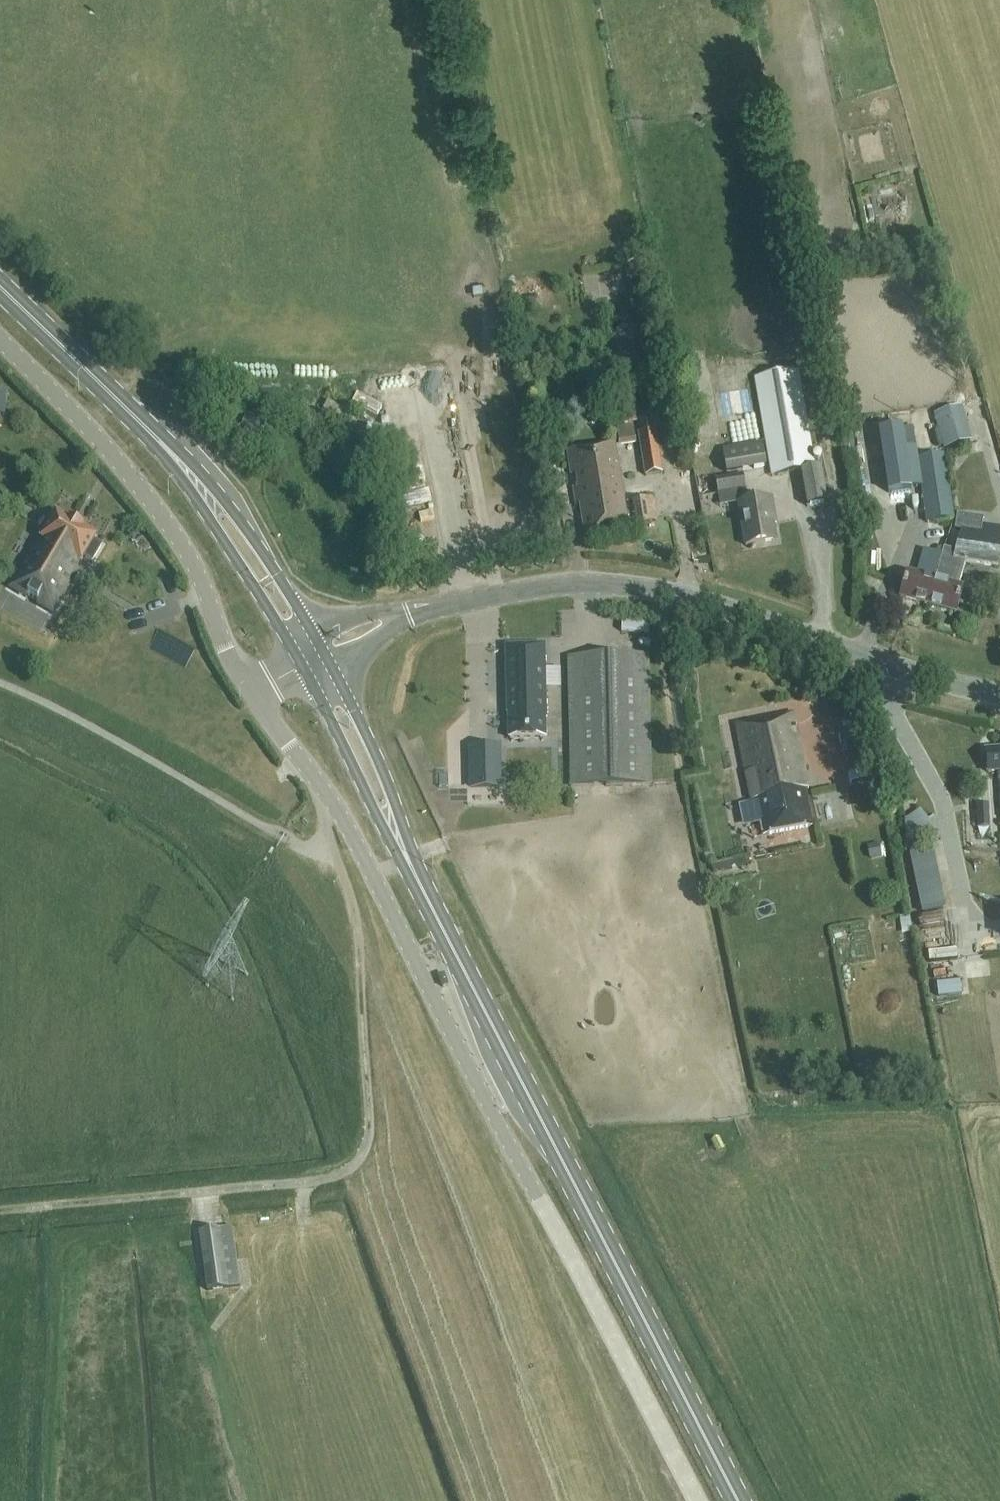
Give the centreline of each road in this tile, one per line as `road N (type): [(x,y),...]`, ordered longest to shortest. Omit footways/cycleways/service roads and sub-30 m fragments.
road 1 (unclassified): [(697,1500),(317,780)]
road 2 (primary): [(738,1500),(403,850)]
road 3 (unclassified): [(332,841),(358,942),(369,1121),(358,1159),(320,1179),(0,1209)]
road 4 (tertiary): [(399,614),(541,586),(610,582),(704,601),(999,694)]
road 5 (unclassified): [(250,690),(168,524),(111,451),(0,338)]
road 6 (primary): [(148,430),(301,663)]
road 7 (primary): [(311,632),(230,508),(163,434),(148,430)]
road 8 (primary): [(301,663),(391,841),(403,850)]
road 9 (primary): [(148,430),(0,287)]
road 10 (primary): [(403,850),(394,798),(332,668)]

